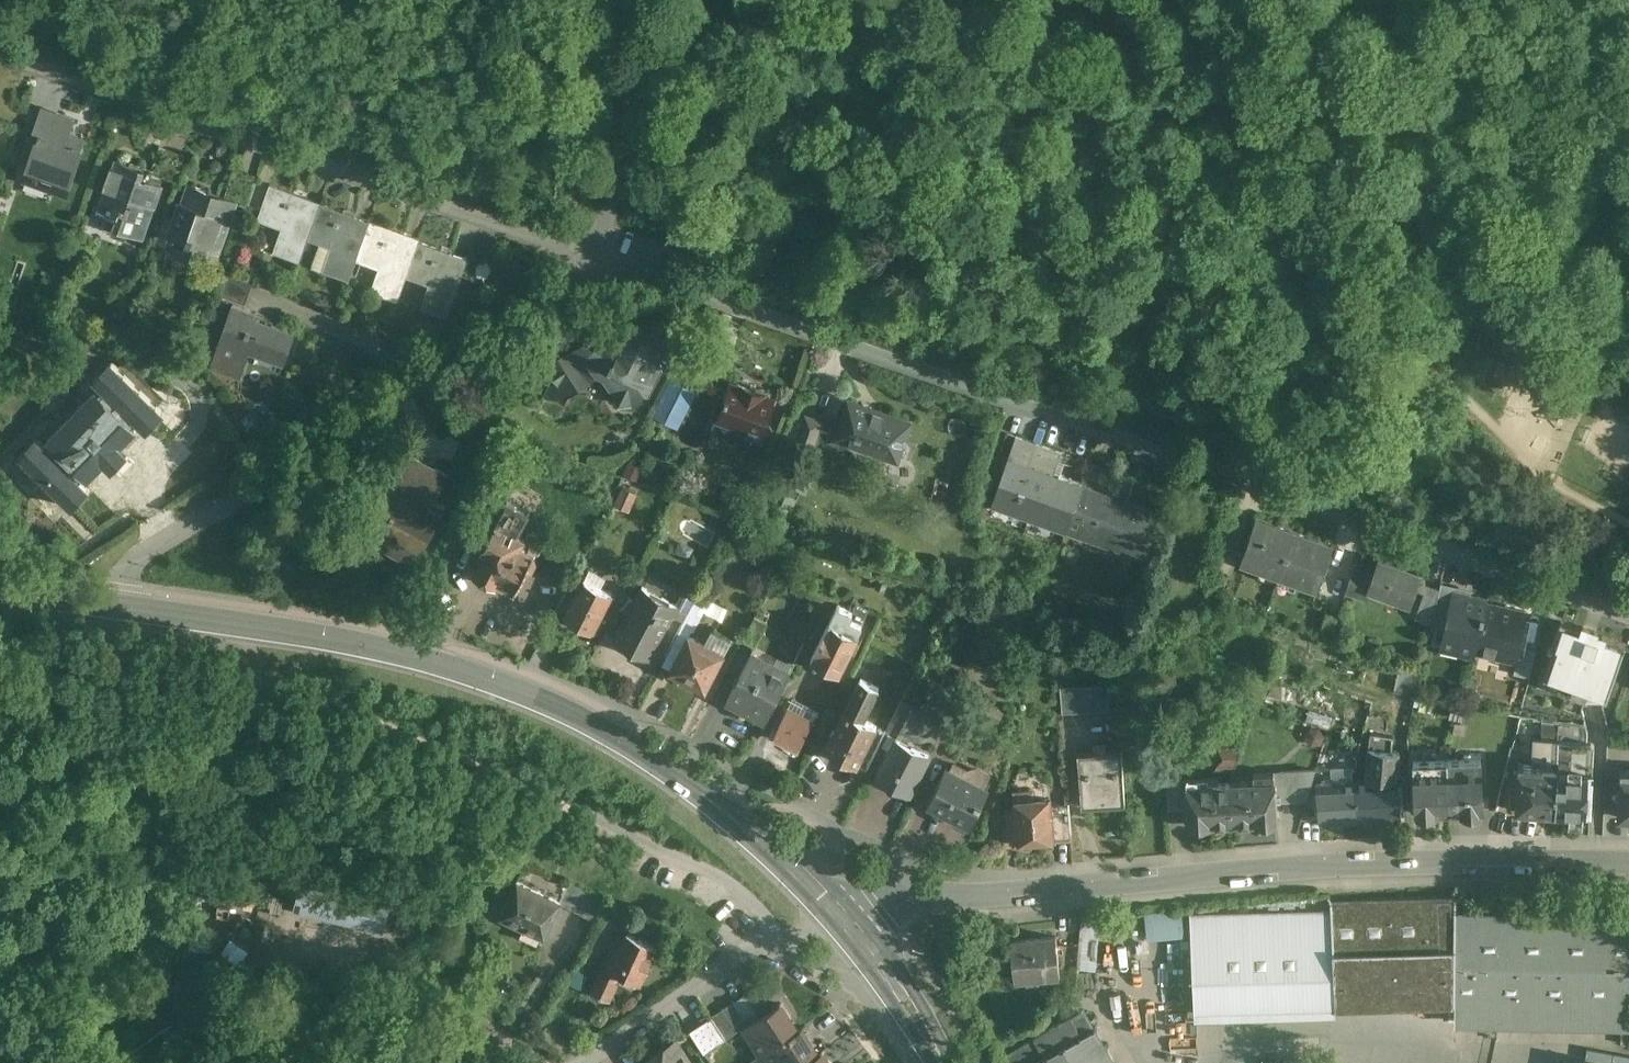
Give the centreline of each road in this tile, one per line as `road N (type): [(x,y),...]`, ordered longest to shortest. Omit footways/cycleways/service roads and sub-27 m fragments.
road 1 (residential): [(1628,617),(585,255)]
road 2 (secondary): [(102,599),(327,637),(546,703),(748,827),(835,906)]
road 3 (residential): [(1628,862),(1352,864),(835,906)]
road 4 (track): [(1118,0),(1155,54),(1477,415),(1548,486),(1628,525)]
road 5 (residential): [(585,255),(0,53)]
road 6 (residential): [(102,599),(153,536),(543,305),(585,255)]
road 7 (residential): [(587,1062),(835,906)]
road 8 (secondary): [(835,906),(938,1062)]
road 9 (track): [(633,144),(694,0)]

